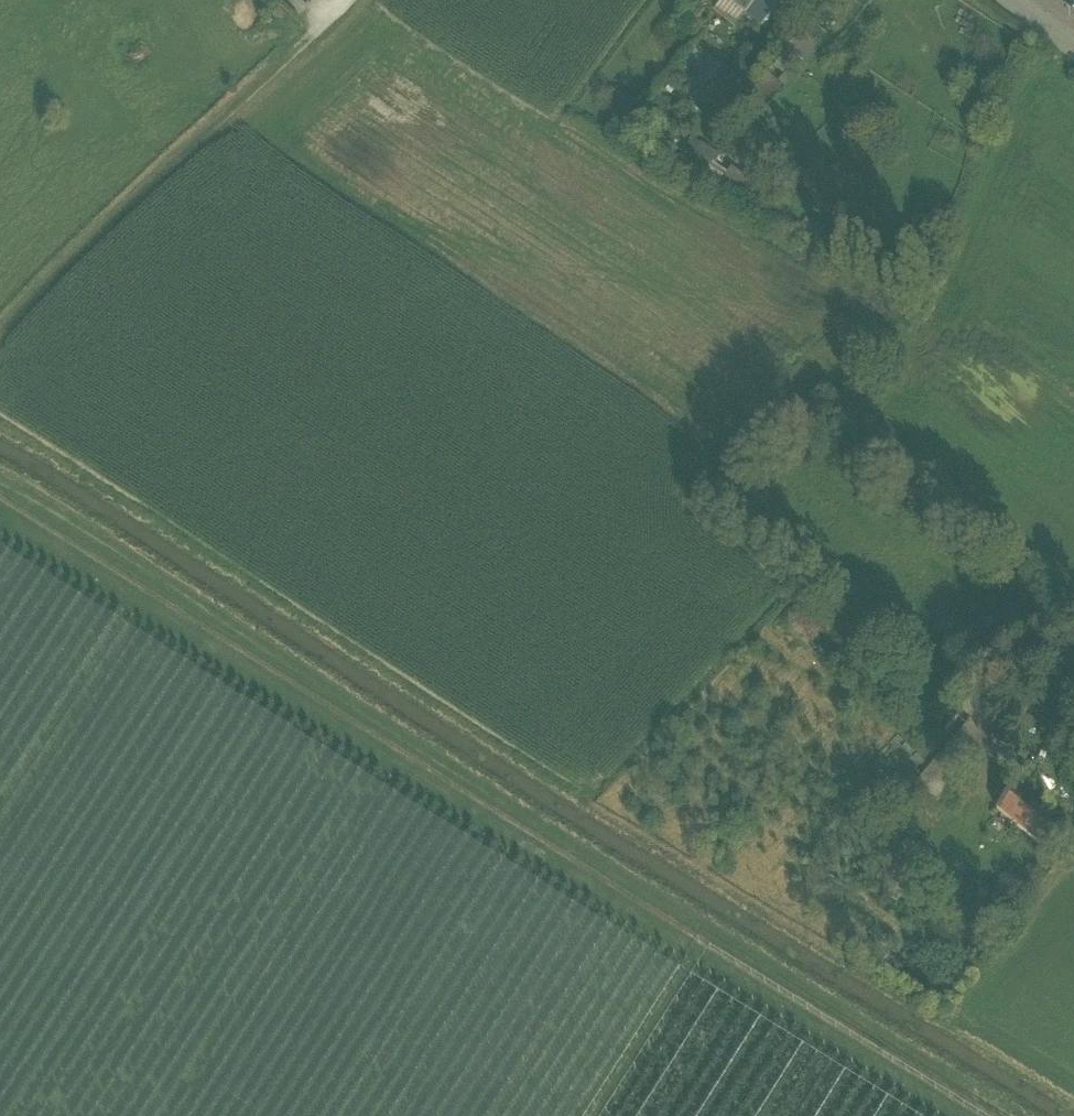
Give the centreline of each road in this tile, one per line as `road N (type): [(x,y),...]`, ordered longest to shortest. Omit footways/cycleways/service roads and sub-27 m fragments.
road 1 (track): [(0,487),(1007,1115)]
road 2 (track): [(310,31),(0,323)]

